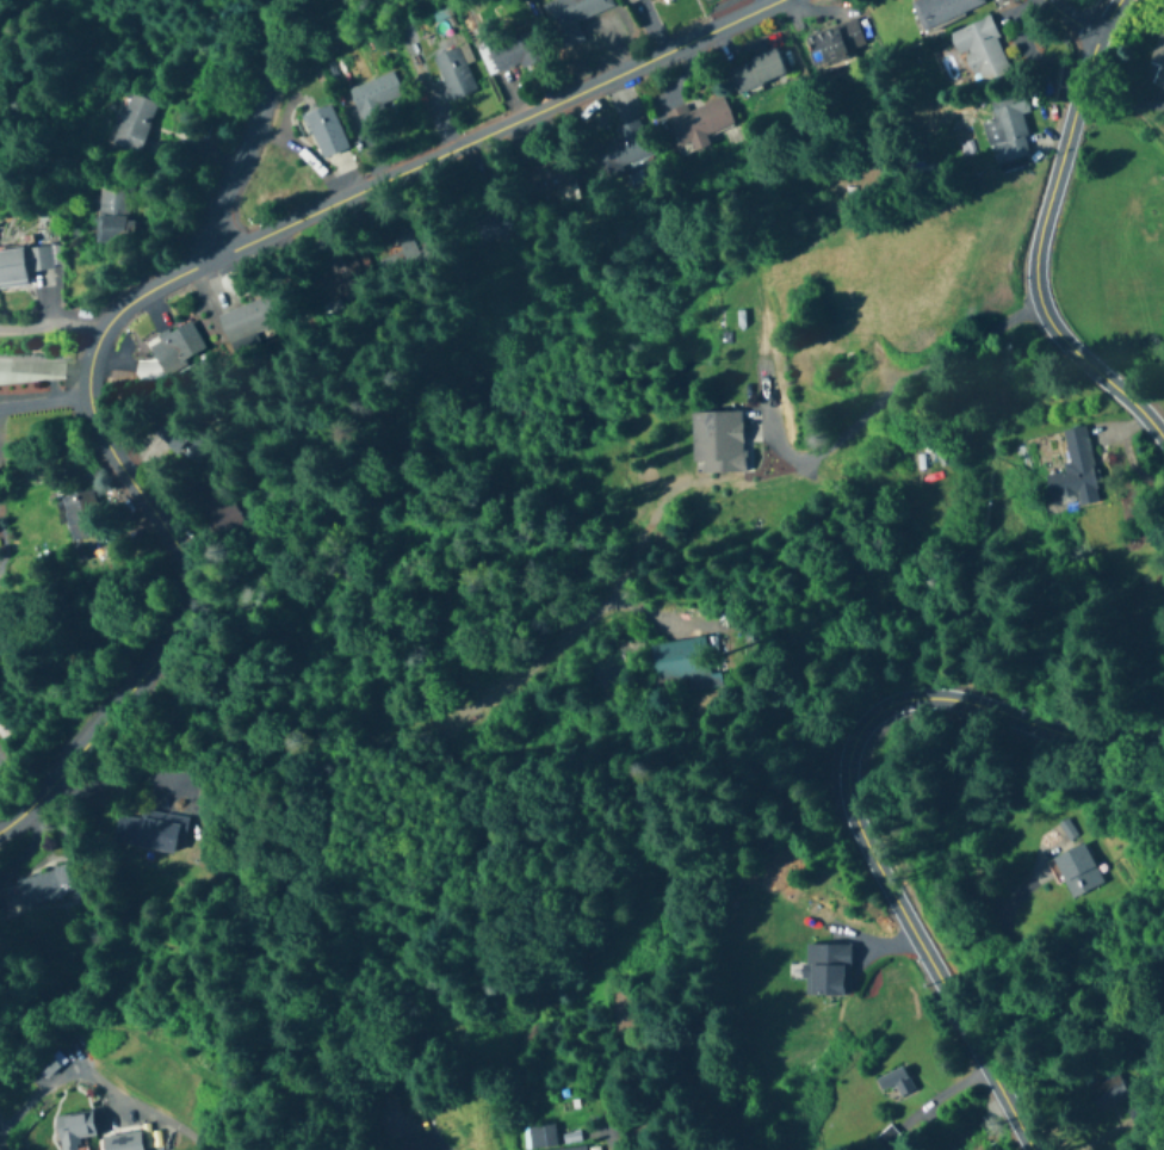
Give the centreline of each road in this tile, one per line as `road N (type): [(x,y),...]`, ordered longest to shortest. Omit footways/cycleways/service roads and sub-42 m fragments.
road 1 (residential): [(0,825),(50,789),(175,630),(190,598),(187,564),(95,421),(87,378),(120,309),(197,266),(776,0)]
road 2 (residential): [(1035,1149),(861,830),(849,793),(852,763),(866,727),(891,705),(931,697),(1097,738),(1163,726)]
road 3 (residential): [(1163,445),(1038,305),(1035,277),(1077,105),(1097,35),(1122,0)]
road 4 (residential): [(197,266),(297,0)]

